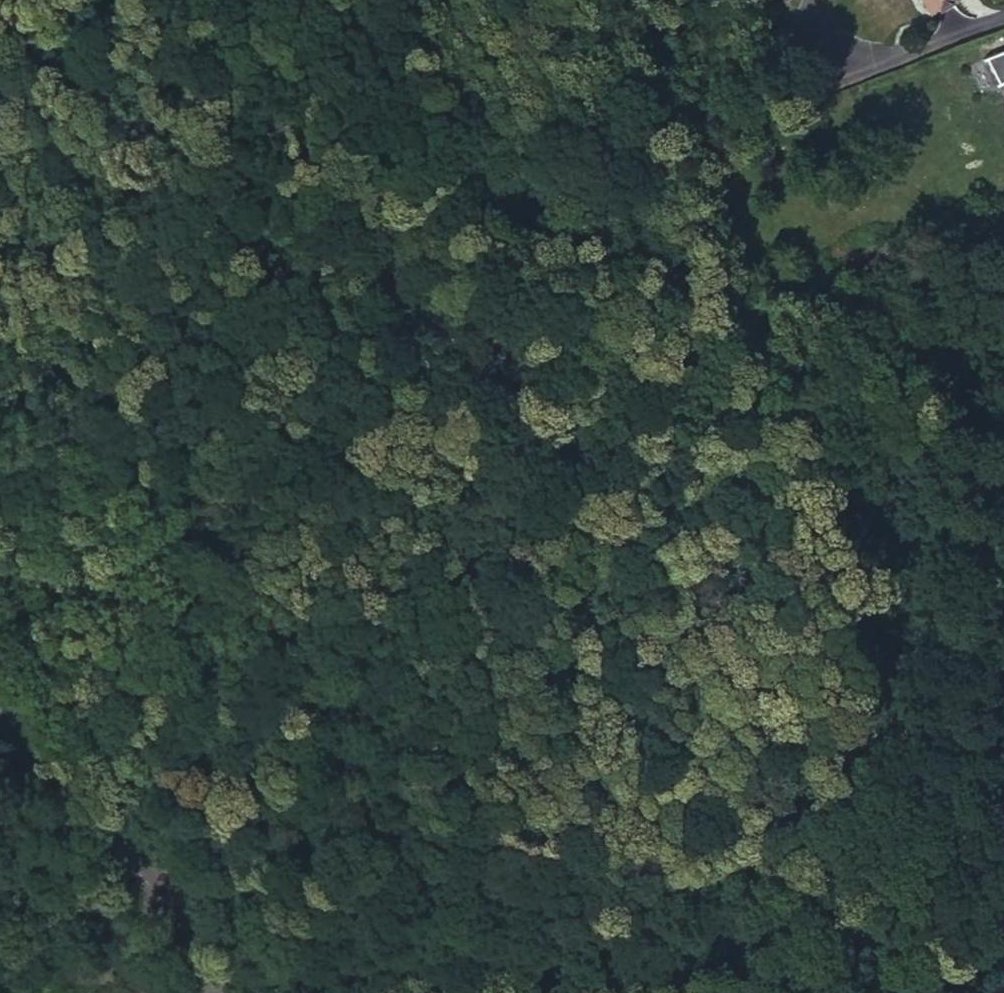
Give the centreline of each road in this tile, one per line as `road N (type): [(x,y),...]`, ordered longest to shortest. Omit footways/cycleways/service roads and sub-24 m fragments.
road 1 (secondary): [(0,709),(89,824),(201,940),(231,992)]

